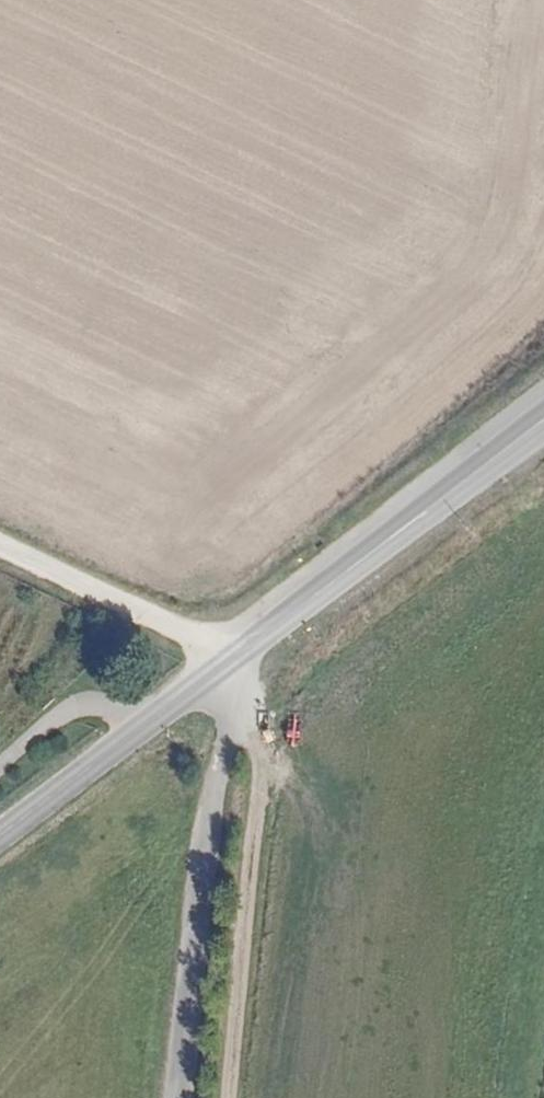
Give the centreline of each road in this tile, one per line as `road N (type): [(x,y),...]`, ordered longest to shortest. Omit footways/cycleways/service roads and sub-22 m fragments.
road 1 (track): [(234,659),(244,889),(225,1097)]
road 2 (unclassified): [(213,675),(223,744),(179,1097)]
road 3 (tertiary): [(543,415),(313,597)]
road 4 (tertiary): [(313,597),(543,433)]
road 5 (tertiary): [(213,675),(0,833)]
road 6 (tertiary): [(313,597),(213,675)]

